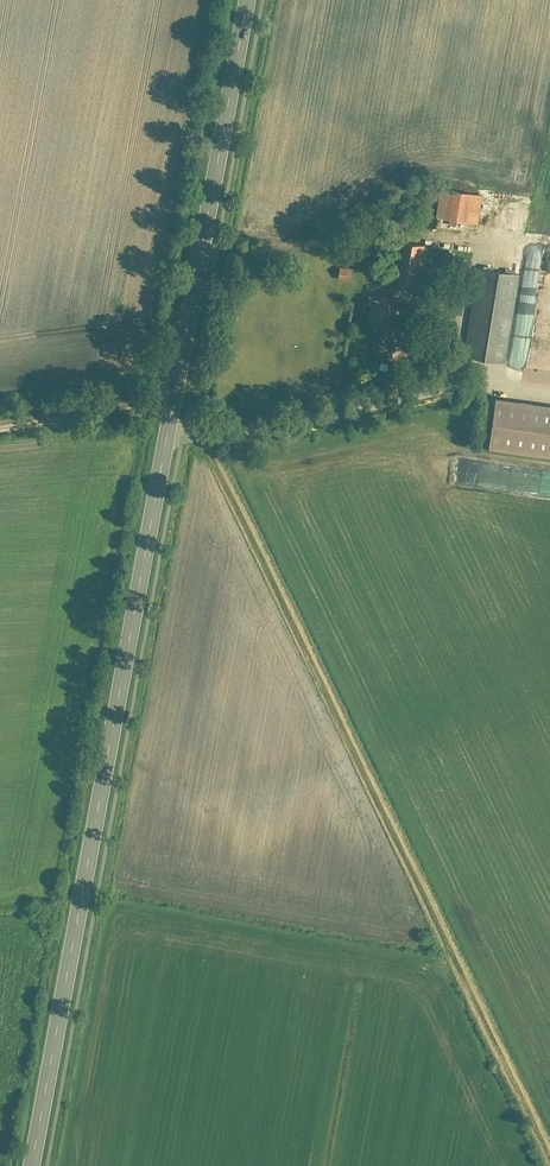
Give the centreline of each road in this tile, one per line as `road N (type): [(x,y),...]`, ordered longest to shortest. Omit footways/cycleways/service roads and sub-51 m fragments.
road 1 (primary): [(28,1165),(245,0)]
road 2 (track): [(209,441),(549,1156)]
road 3 (track): [(170,407),(0,426)]

